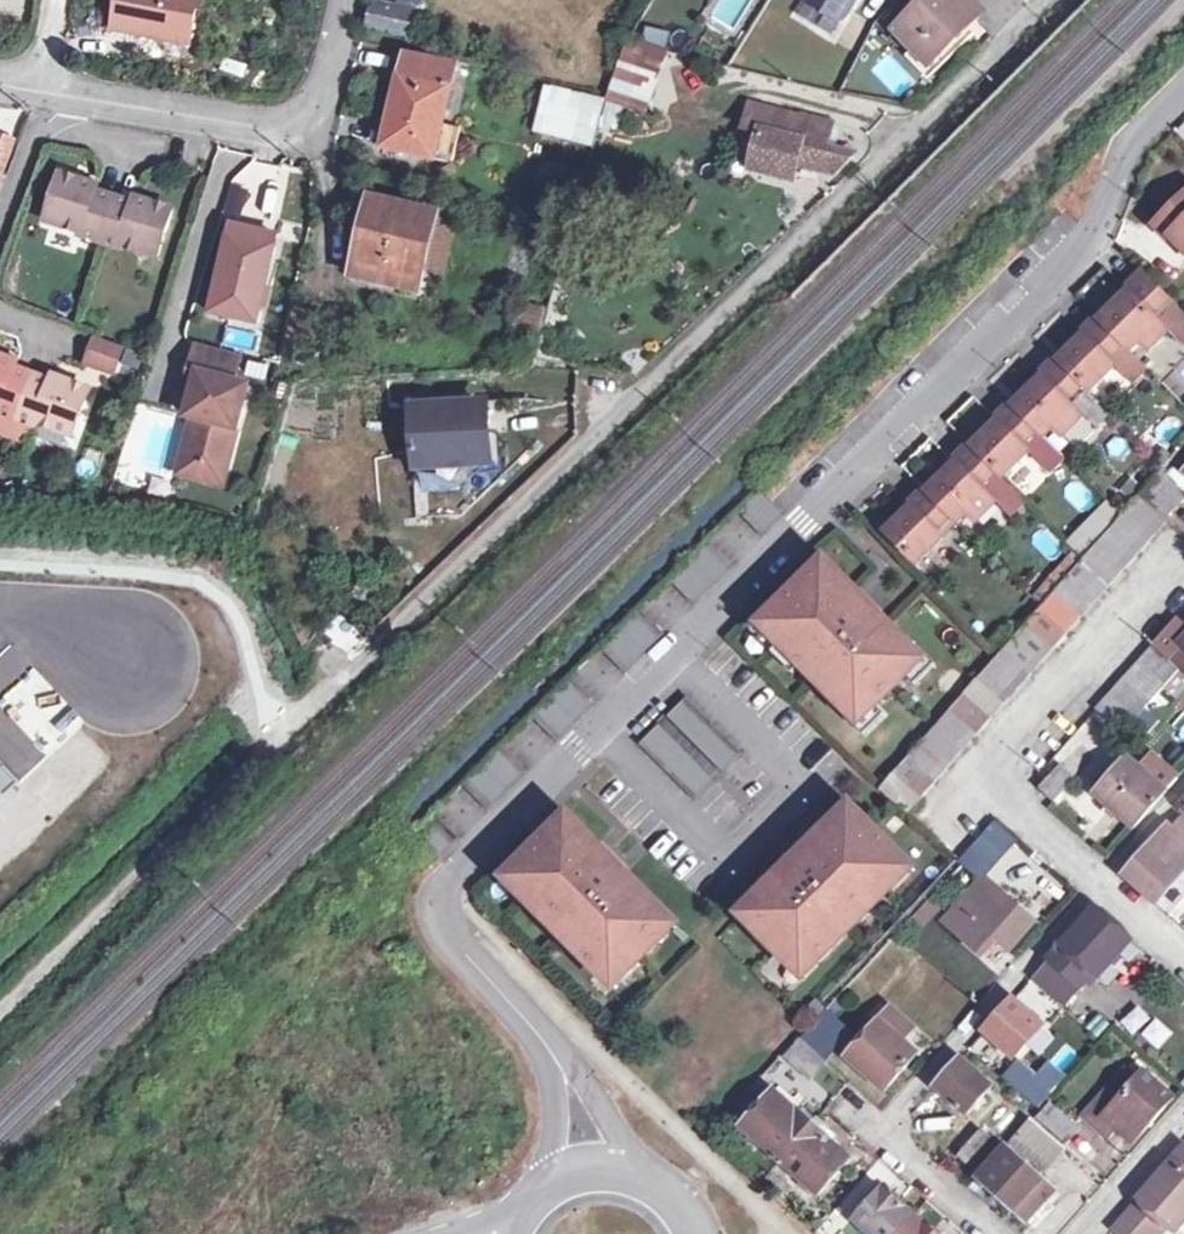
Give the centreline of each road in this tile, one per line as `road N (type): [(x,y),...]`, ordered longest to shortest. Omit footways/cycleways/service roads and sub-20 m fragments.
road 1 (residential): [(1183,95),(1128,150),(1100,225),(457,872),(438,904),(447,938),(536,1030),(569,1080),(591,1169)]
road 2 (residential): [(321,702),(1042,0)]
road 3 (track): [(0,1014),(321,702)]
road 4 (residential): [(341,0),(316,100),(294,128),(0,89)]
road 5 (residential): [(872,1134),(1096,888)]
road 6 (residential): [(981,779),(1155,578),(1183,578)]
road 7 (residential): [(1096,888),(981,779)]
road 8 (residential): [(1183,1113),(1080,1233)]
road 9 (residential): [(990,1233),(872,1134)]
road 10 (residential): [(1096,888),(1183,785)]
road 11 (unclassified): [(699,1233),(658,1182),(591,1169)]

